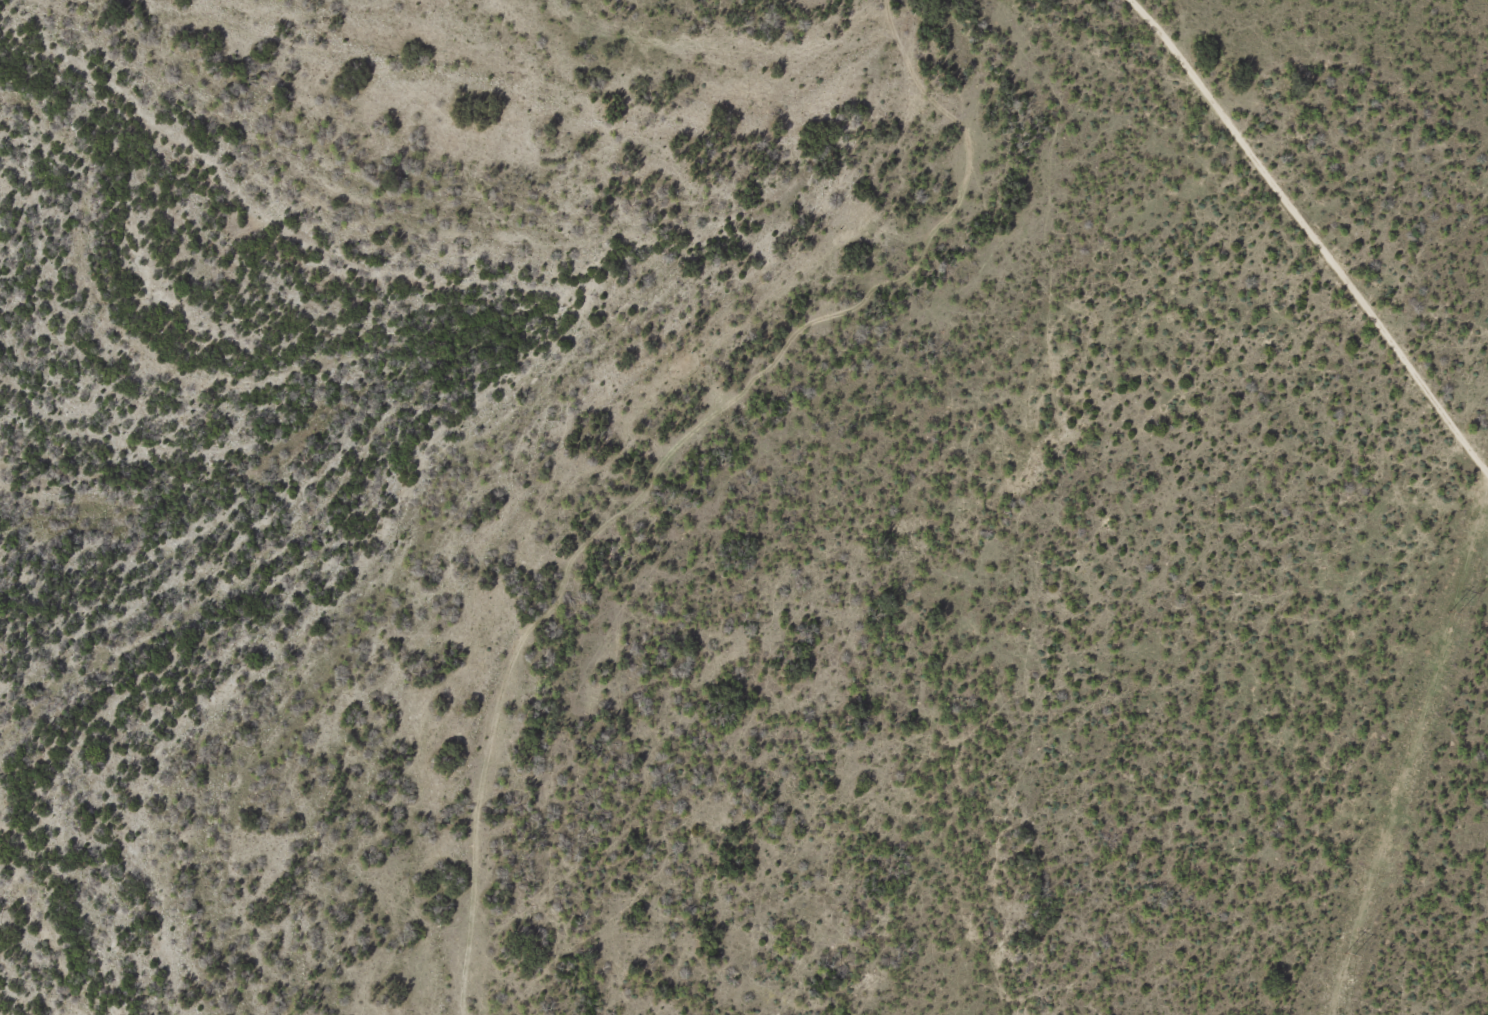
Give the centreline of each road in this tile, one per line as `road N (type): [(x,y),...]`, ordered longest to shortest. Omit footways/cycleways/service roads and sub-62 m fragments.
road 1 (residential): [(1487,503),(1371,374),(1371,349),(1198,106),(1086,0)]

